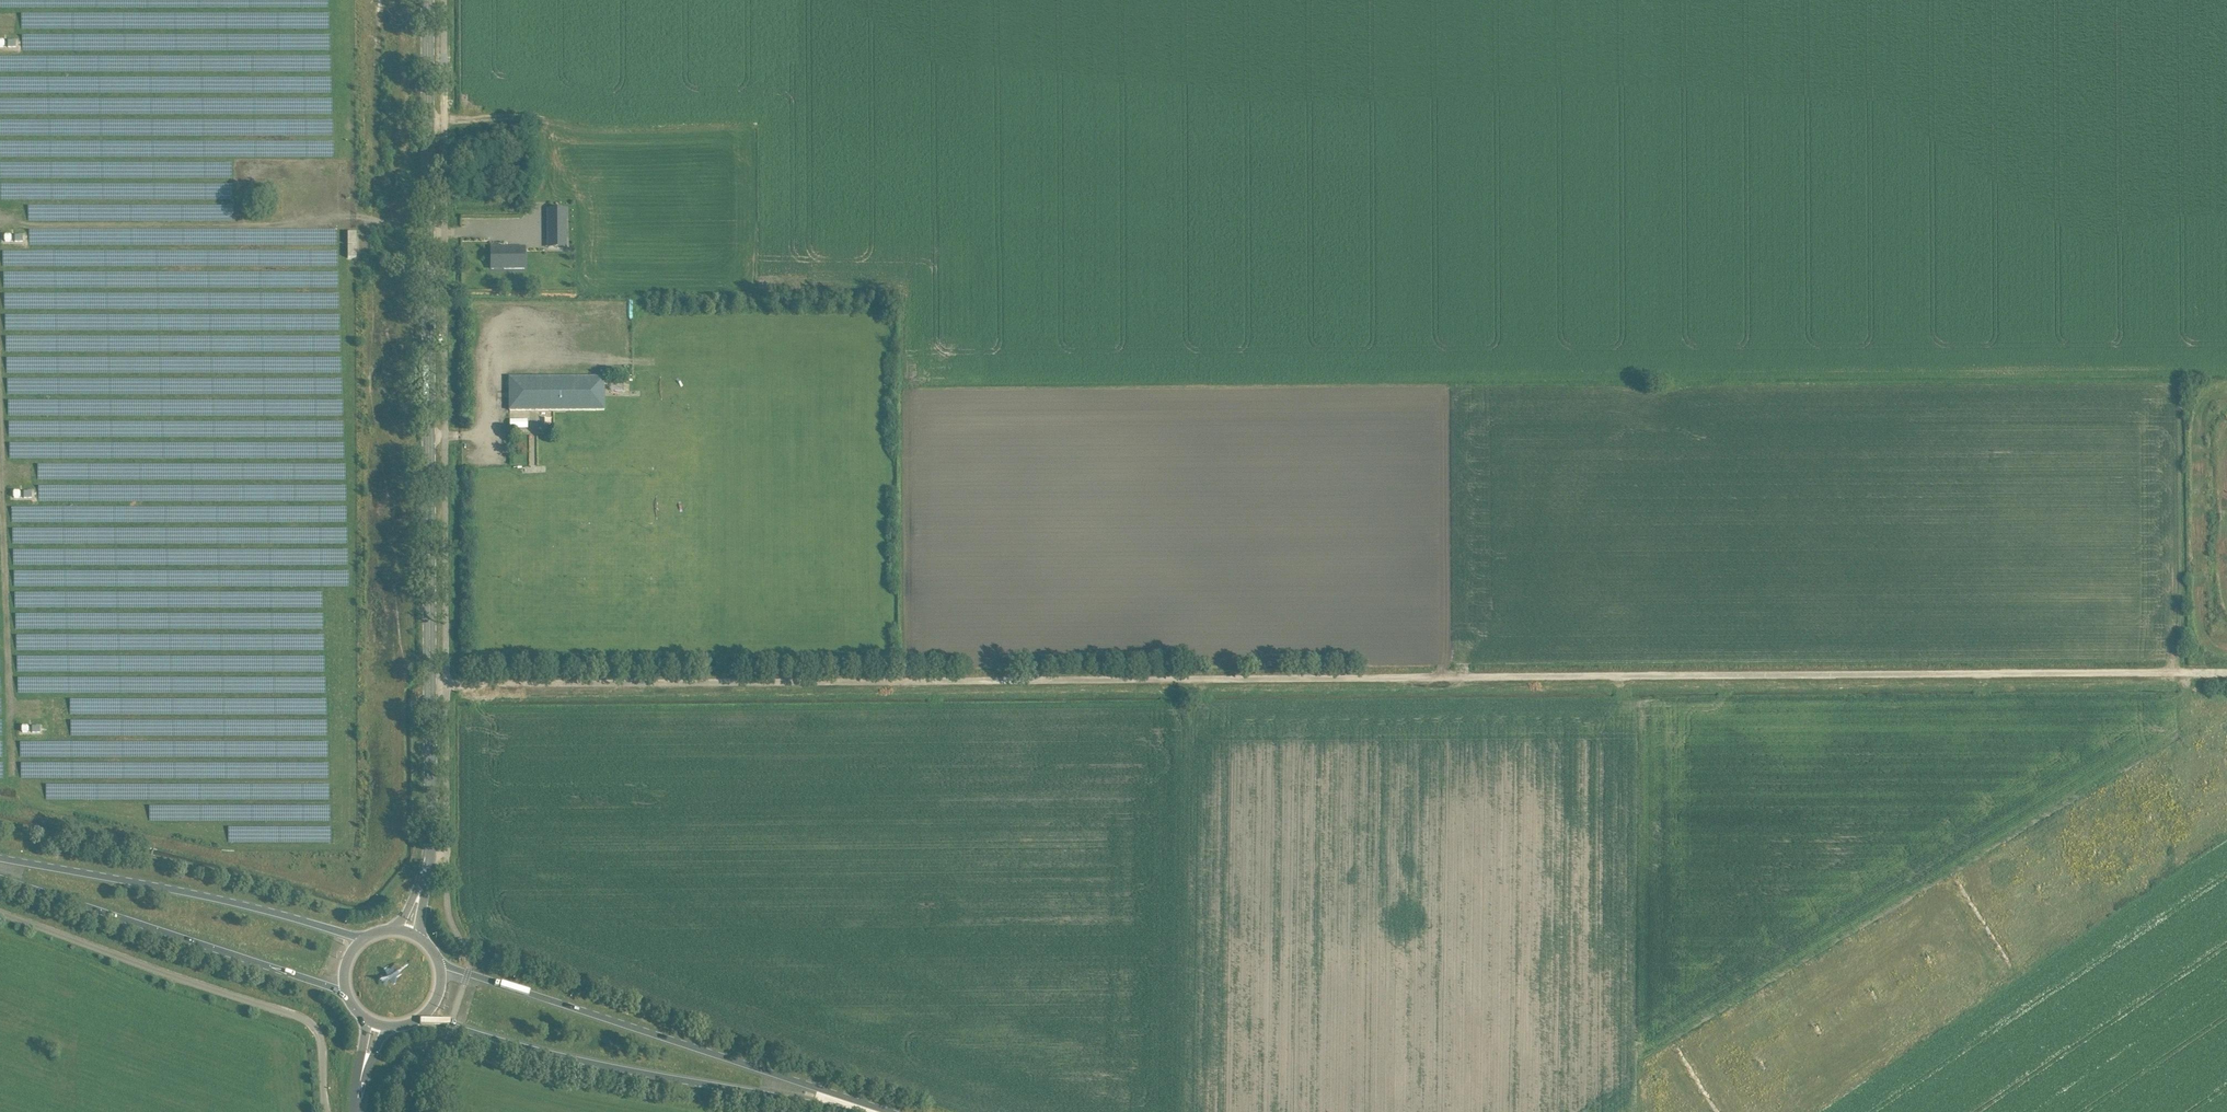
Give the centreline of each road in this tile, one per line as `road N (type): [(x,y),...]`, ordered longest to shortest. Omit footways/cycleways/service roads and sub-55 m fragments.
road 1 (unclassified): [(430,684),(2226,672)]
road 2 (tertiary): [(430,684),(428,0)]
road 3 (primary): [(423,1017),(657,1075),(858,1107)]
road 4 (primary): [(858,1107),(441,965)]
road 5 (unclassified): [(326,1111),(322,1047),(312,1024),(0,914)]
road 6 (primary): [(366,939),(181,890),(0,859)]
road 7 (primary): [(0,877),(349,995)]
road 8 (tertiary): [(422,886),(430,825),(430,684)]

